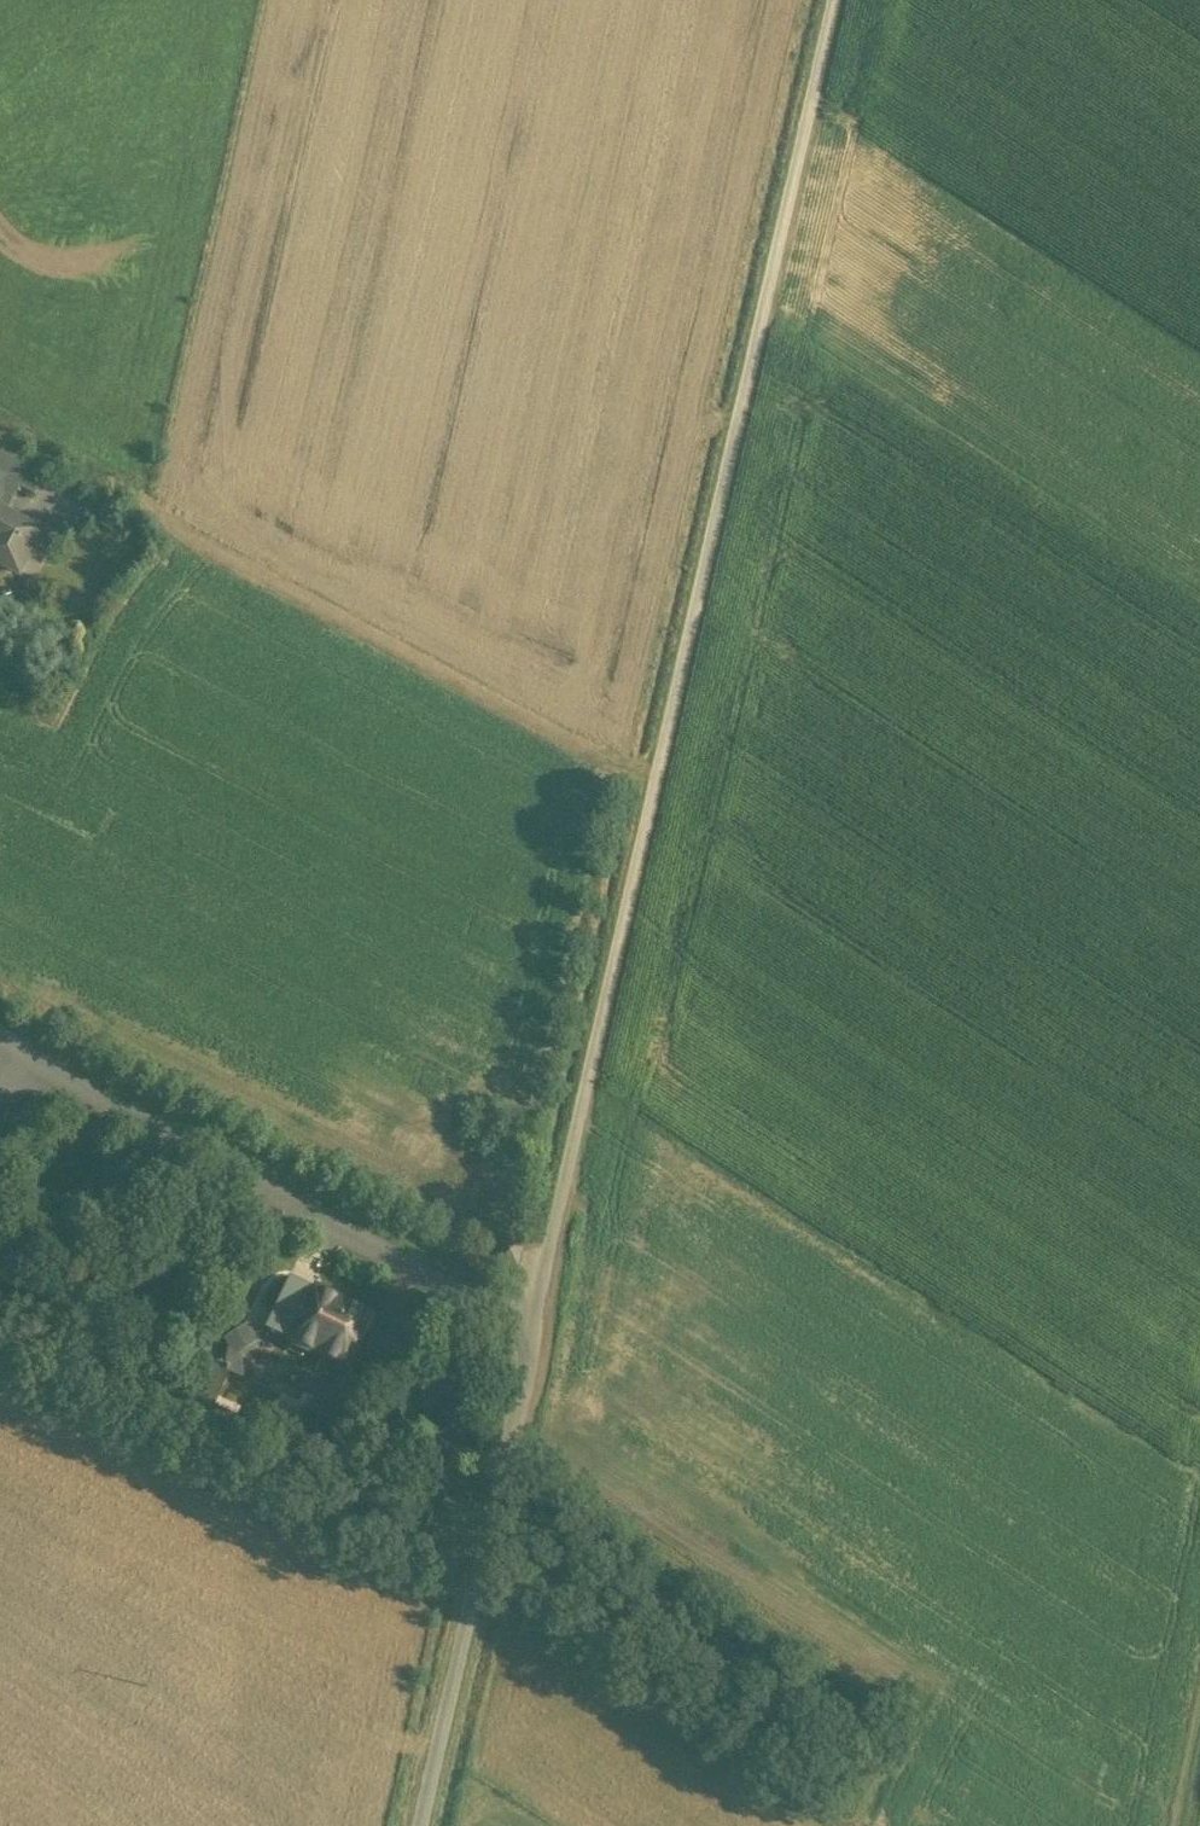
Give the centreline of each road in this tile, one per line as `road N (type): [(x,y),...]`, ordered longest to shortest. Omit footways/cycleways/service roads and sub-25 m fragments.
road 1 (unclassified): [(536,1333),(835,0)]
road 2 (unclassified): [(0,1036),(48,1077),(536,1333)]
road 3 (unclassified): [(425,1825),(536,1333)]

